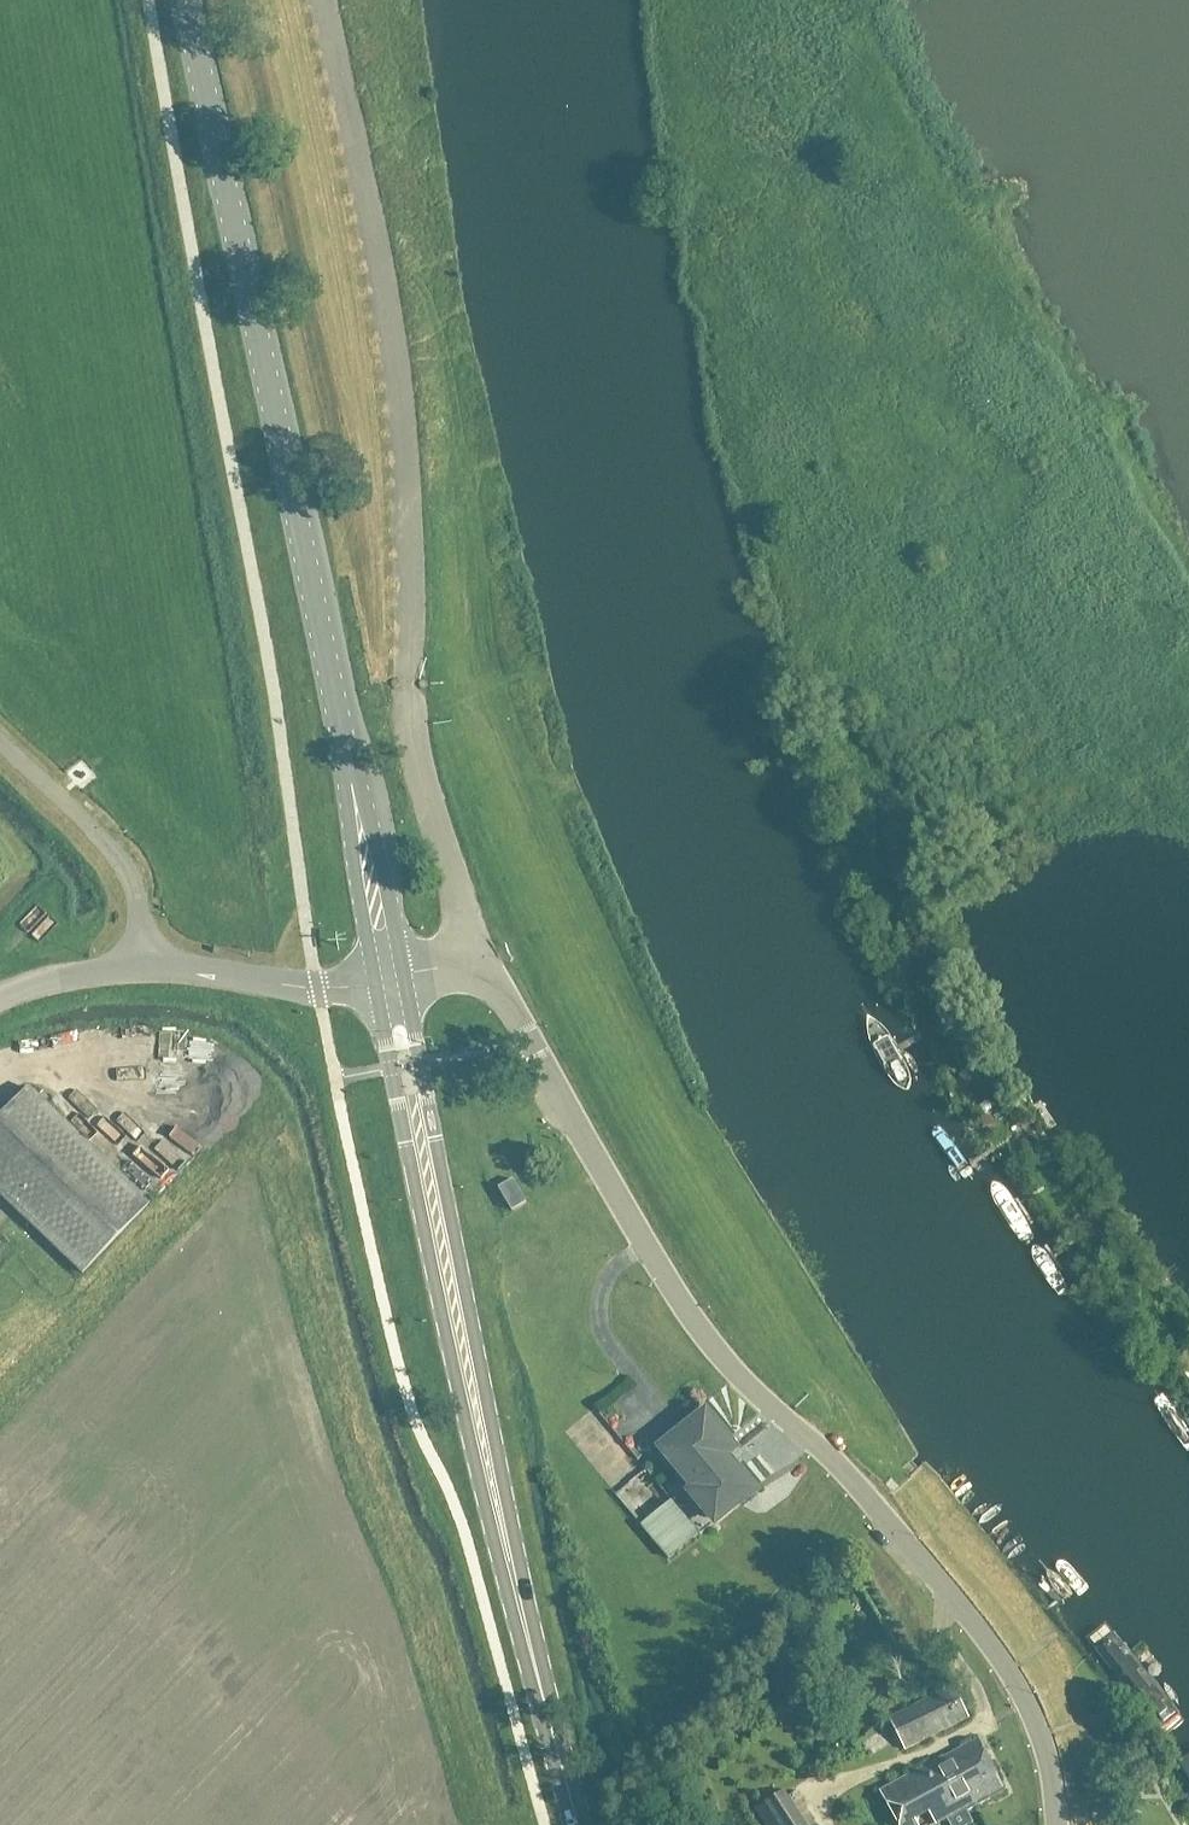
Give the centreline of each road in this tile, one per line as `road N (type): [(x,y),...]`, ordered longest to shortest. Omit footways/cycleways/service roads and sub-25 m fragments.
road 1 (tertiary): [(1055,1824),(1041,1739),(1014,1679),(843,1468),(722,1356),(664,1274),(495,984),(466,961)]
road 2 (secondary): [(390,974),(184,0)]
road 3 (secondary): [(577,1824),(477,1426),(390,974)]
road 4 (unclassified): [(145,963),(135,894),(114,851),(0,741)]
road 5 (tertiary): [(390,974),(316,990),(145,963)]
road 6 (tertiary): [(0,996),(64,975),(145,963)]

